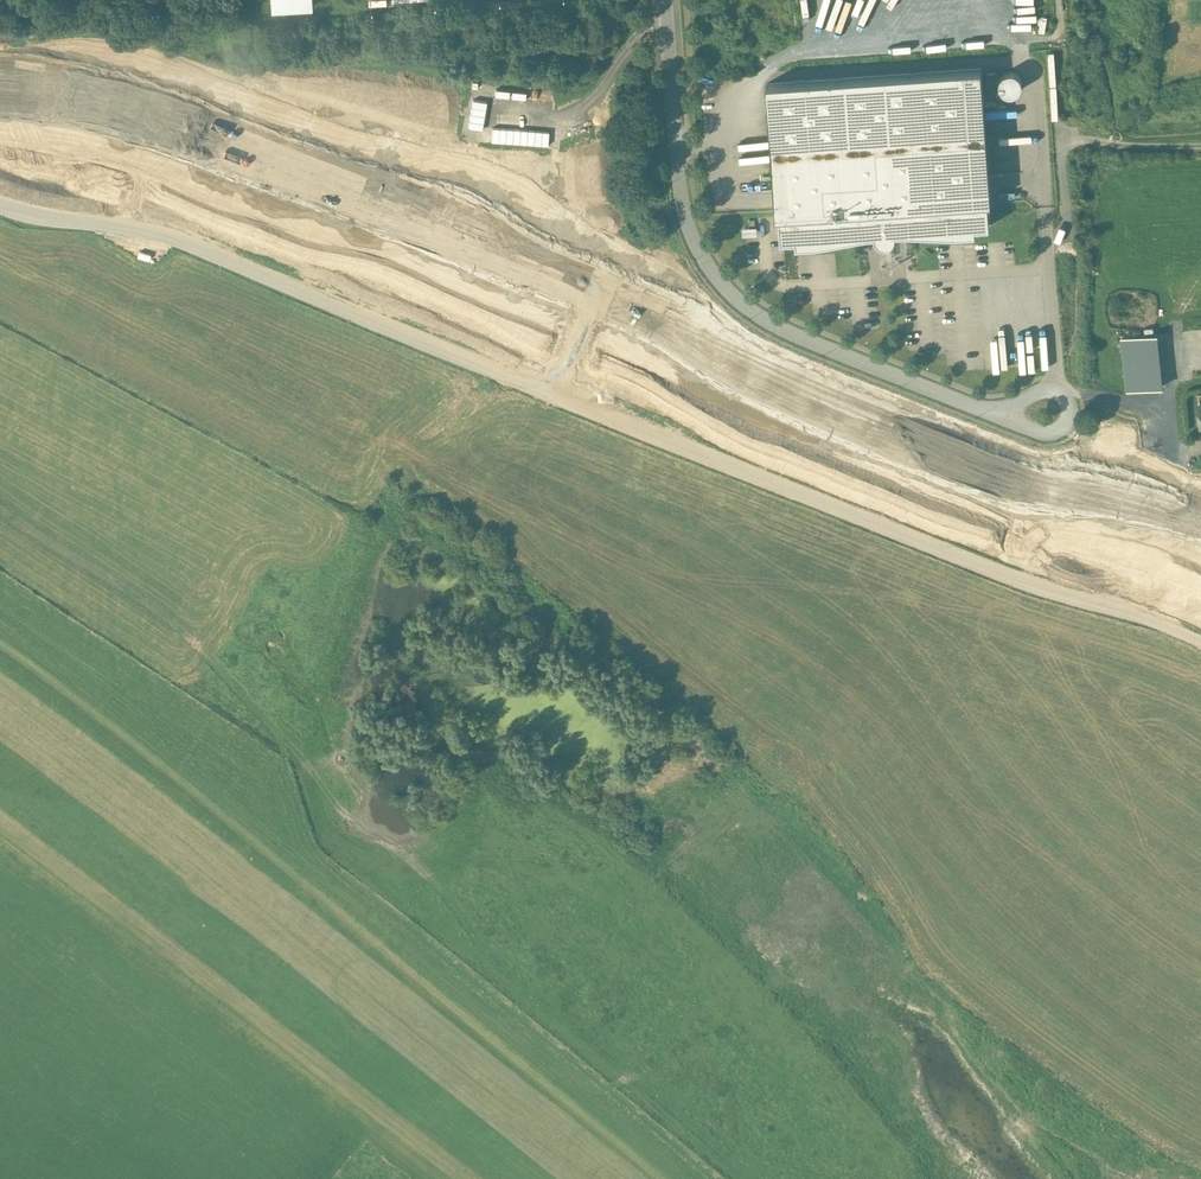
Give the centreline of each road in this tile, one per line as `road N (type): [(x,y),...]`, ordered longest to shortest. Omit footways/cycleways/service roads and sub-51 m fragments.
road 1 (unclassified): [(664,0),(675,159),(701,247),(748,301),(1000,415)]
road 2 (track): [(173,202),(256,198),(396,222)]
road 3 (unclassified): [(1060,428),(1087,453),(1200,496)]
road 4 (unclassified): [(1060,428),(1076,415),(1078,398),(1058,382),(1000,415)]

